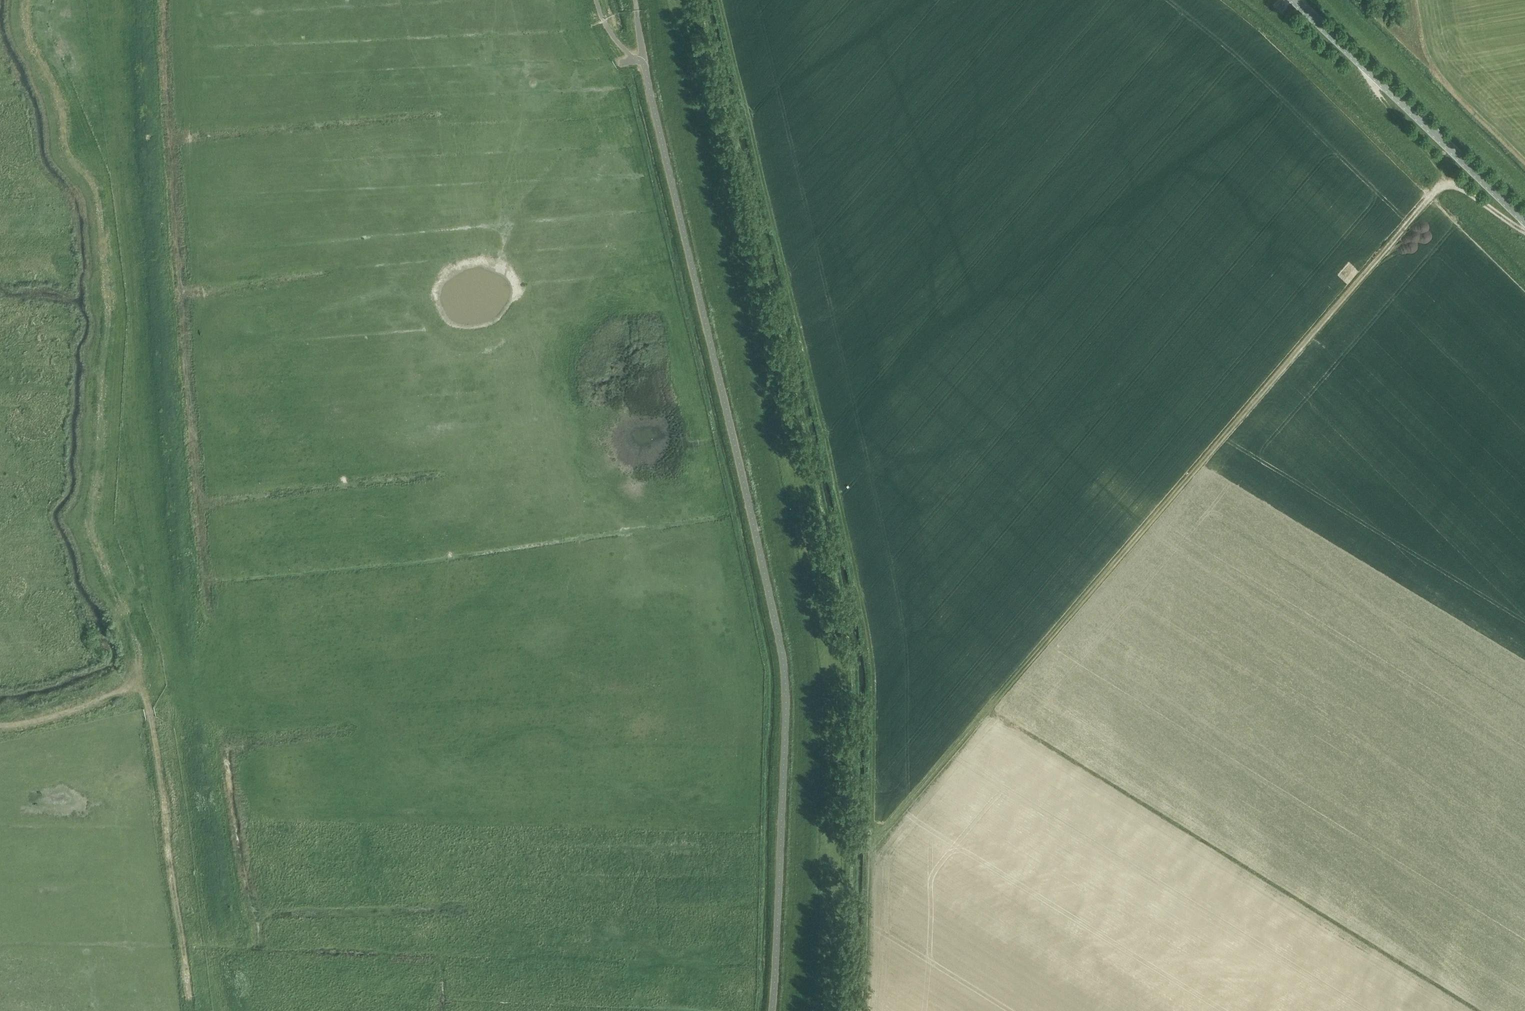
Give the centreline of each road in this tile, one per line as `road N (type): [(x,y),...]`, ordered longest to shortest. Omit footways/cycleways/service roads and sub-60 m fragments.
road 1 (track): [(693,0),(814,496),(846,665),(836,1010)]
road 2 (track): [(907,805),(1443,184),(1463,188),(1524,231)]
road 3 (track): [(136,676),(150,716),(192,1010)]
road 4 (tertiary): [(1524,219),(1297,0)]
road 5 (track): [(1443,184),(1361,61)]

